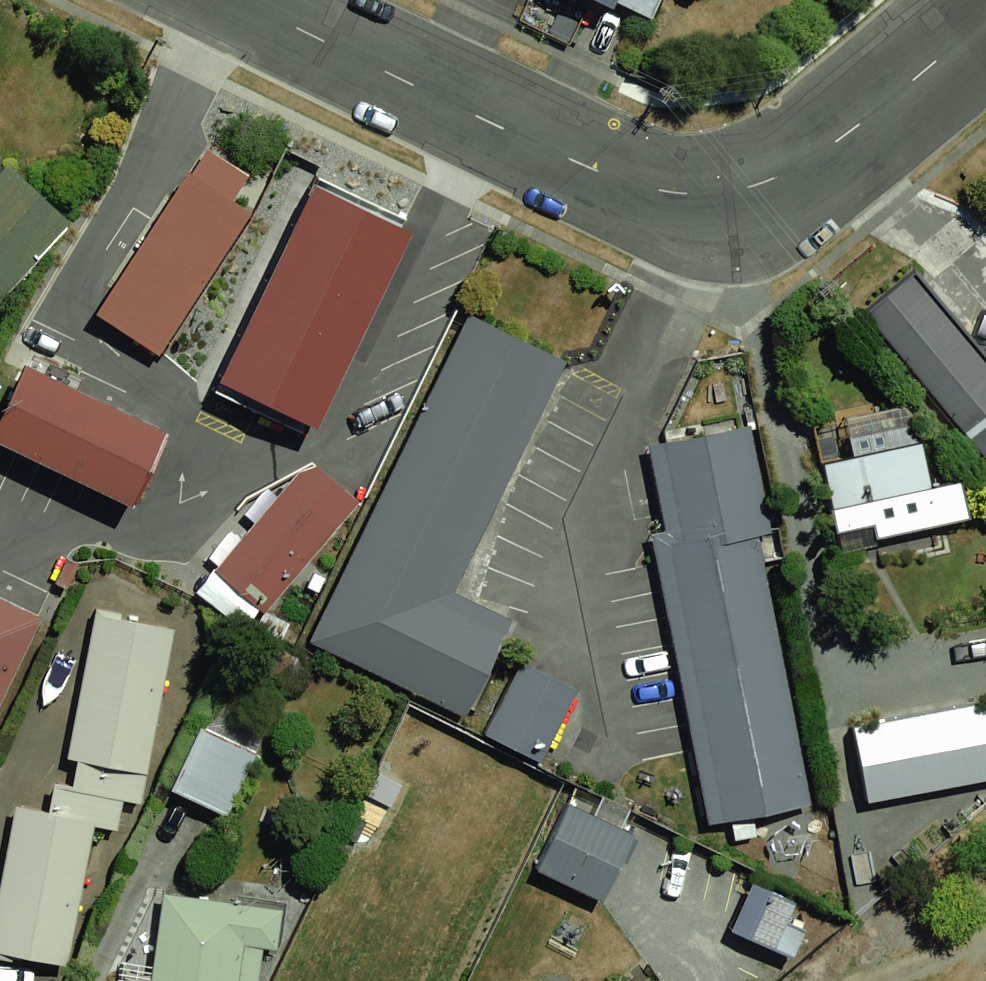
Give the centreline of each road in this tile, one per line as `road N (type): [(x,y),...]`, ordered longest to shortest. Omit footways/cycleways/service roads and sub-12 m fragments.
road 1 (residential): [(985,19),(858,126),(777,179),(687,194),(599,172),(244,0)]
road 2 (track): [(858,980),(941,949),(985,915)]

